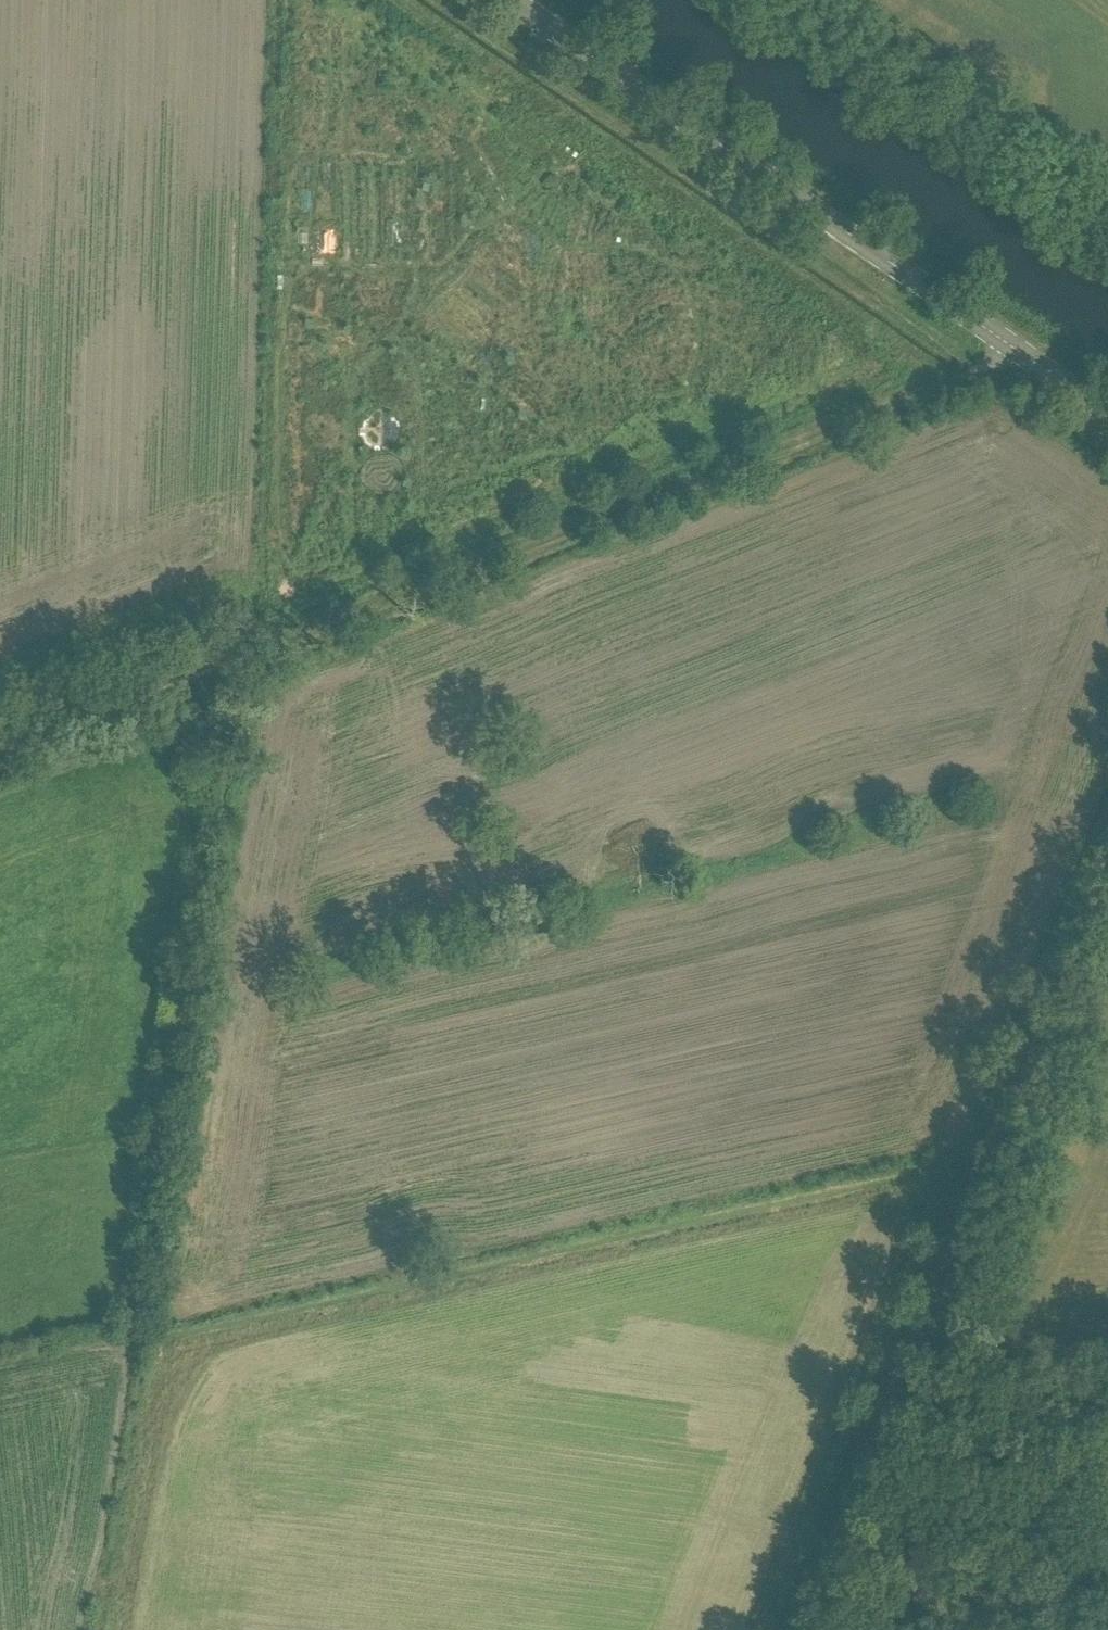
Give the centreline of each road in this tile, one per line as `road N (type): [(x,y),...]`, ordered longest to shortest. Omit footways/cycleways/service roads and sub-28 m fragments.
road 1 (track): [(1018,351),(188,673)]
road 2 (unclassified): [(812,1629),(1107,830)]
road 3 (secondary): [(1107,413),(507,0)]
road 4 (unclassified): [(1107,238),(761,0)]
road 5 (track): [(188,673),(0,746)]

